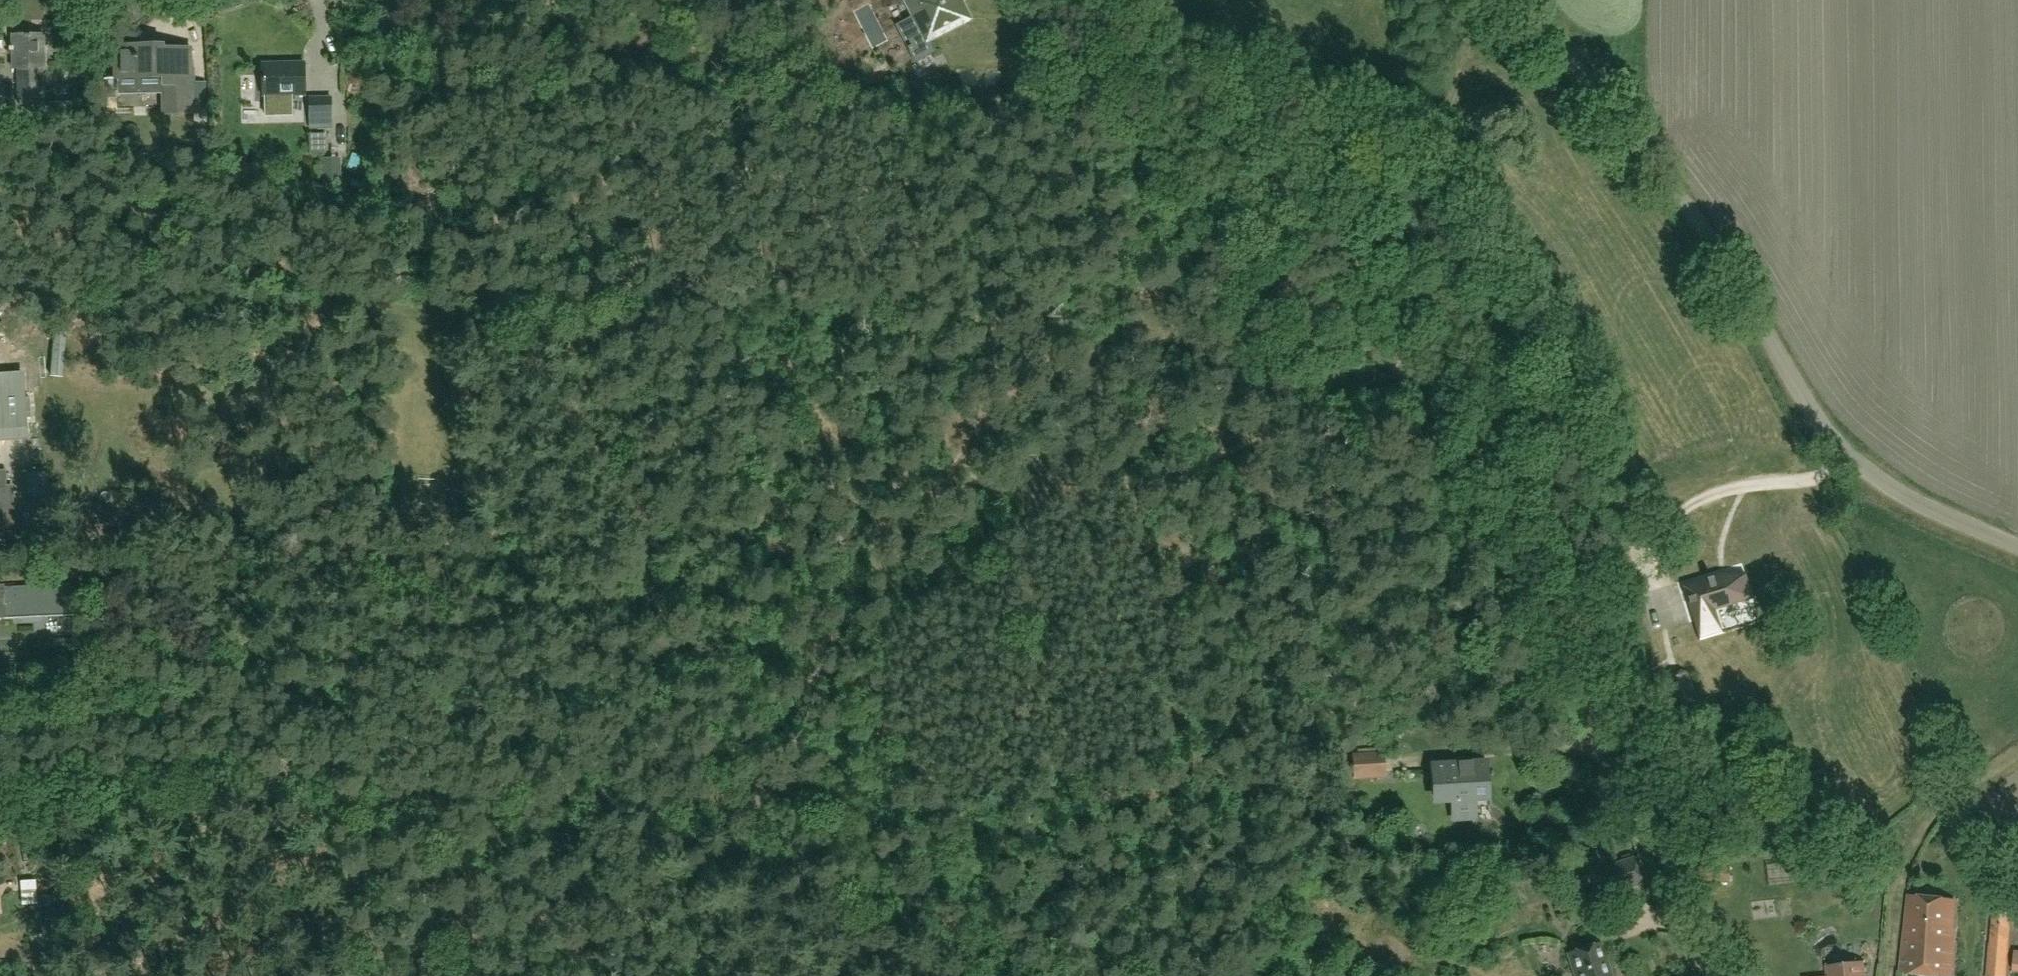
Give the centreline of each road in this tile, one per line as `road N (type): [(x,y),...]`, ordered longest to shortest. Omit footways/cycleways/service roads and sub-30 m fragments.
road 1 (track): [(1158,0),(1226,119),(1375,286),(1533,540),(1644,853),(1707,975)]
road 2 (unclassified): [(2017,551),(1901,500),(1845,452),(1635,136),(1512,0)]
road 3 (track): [(1884,975),(1924,828),(1951,798),(2017,755)]

